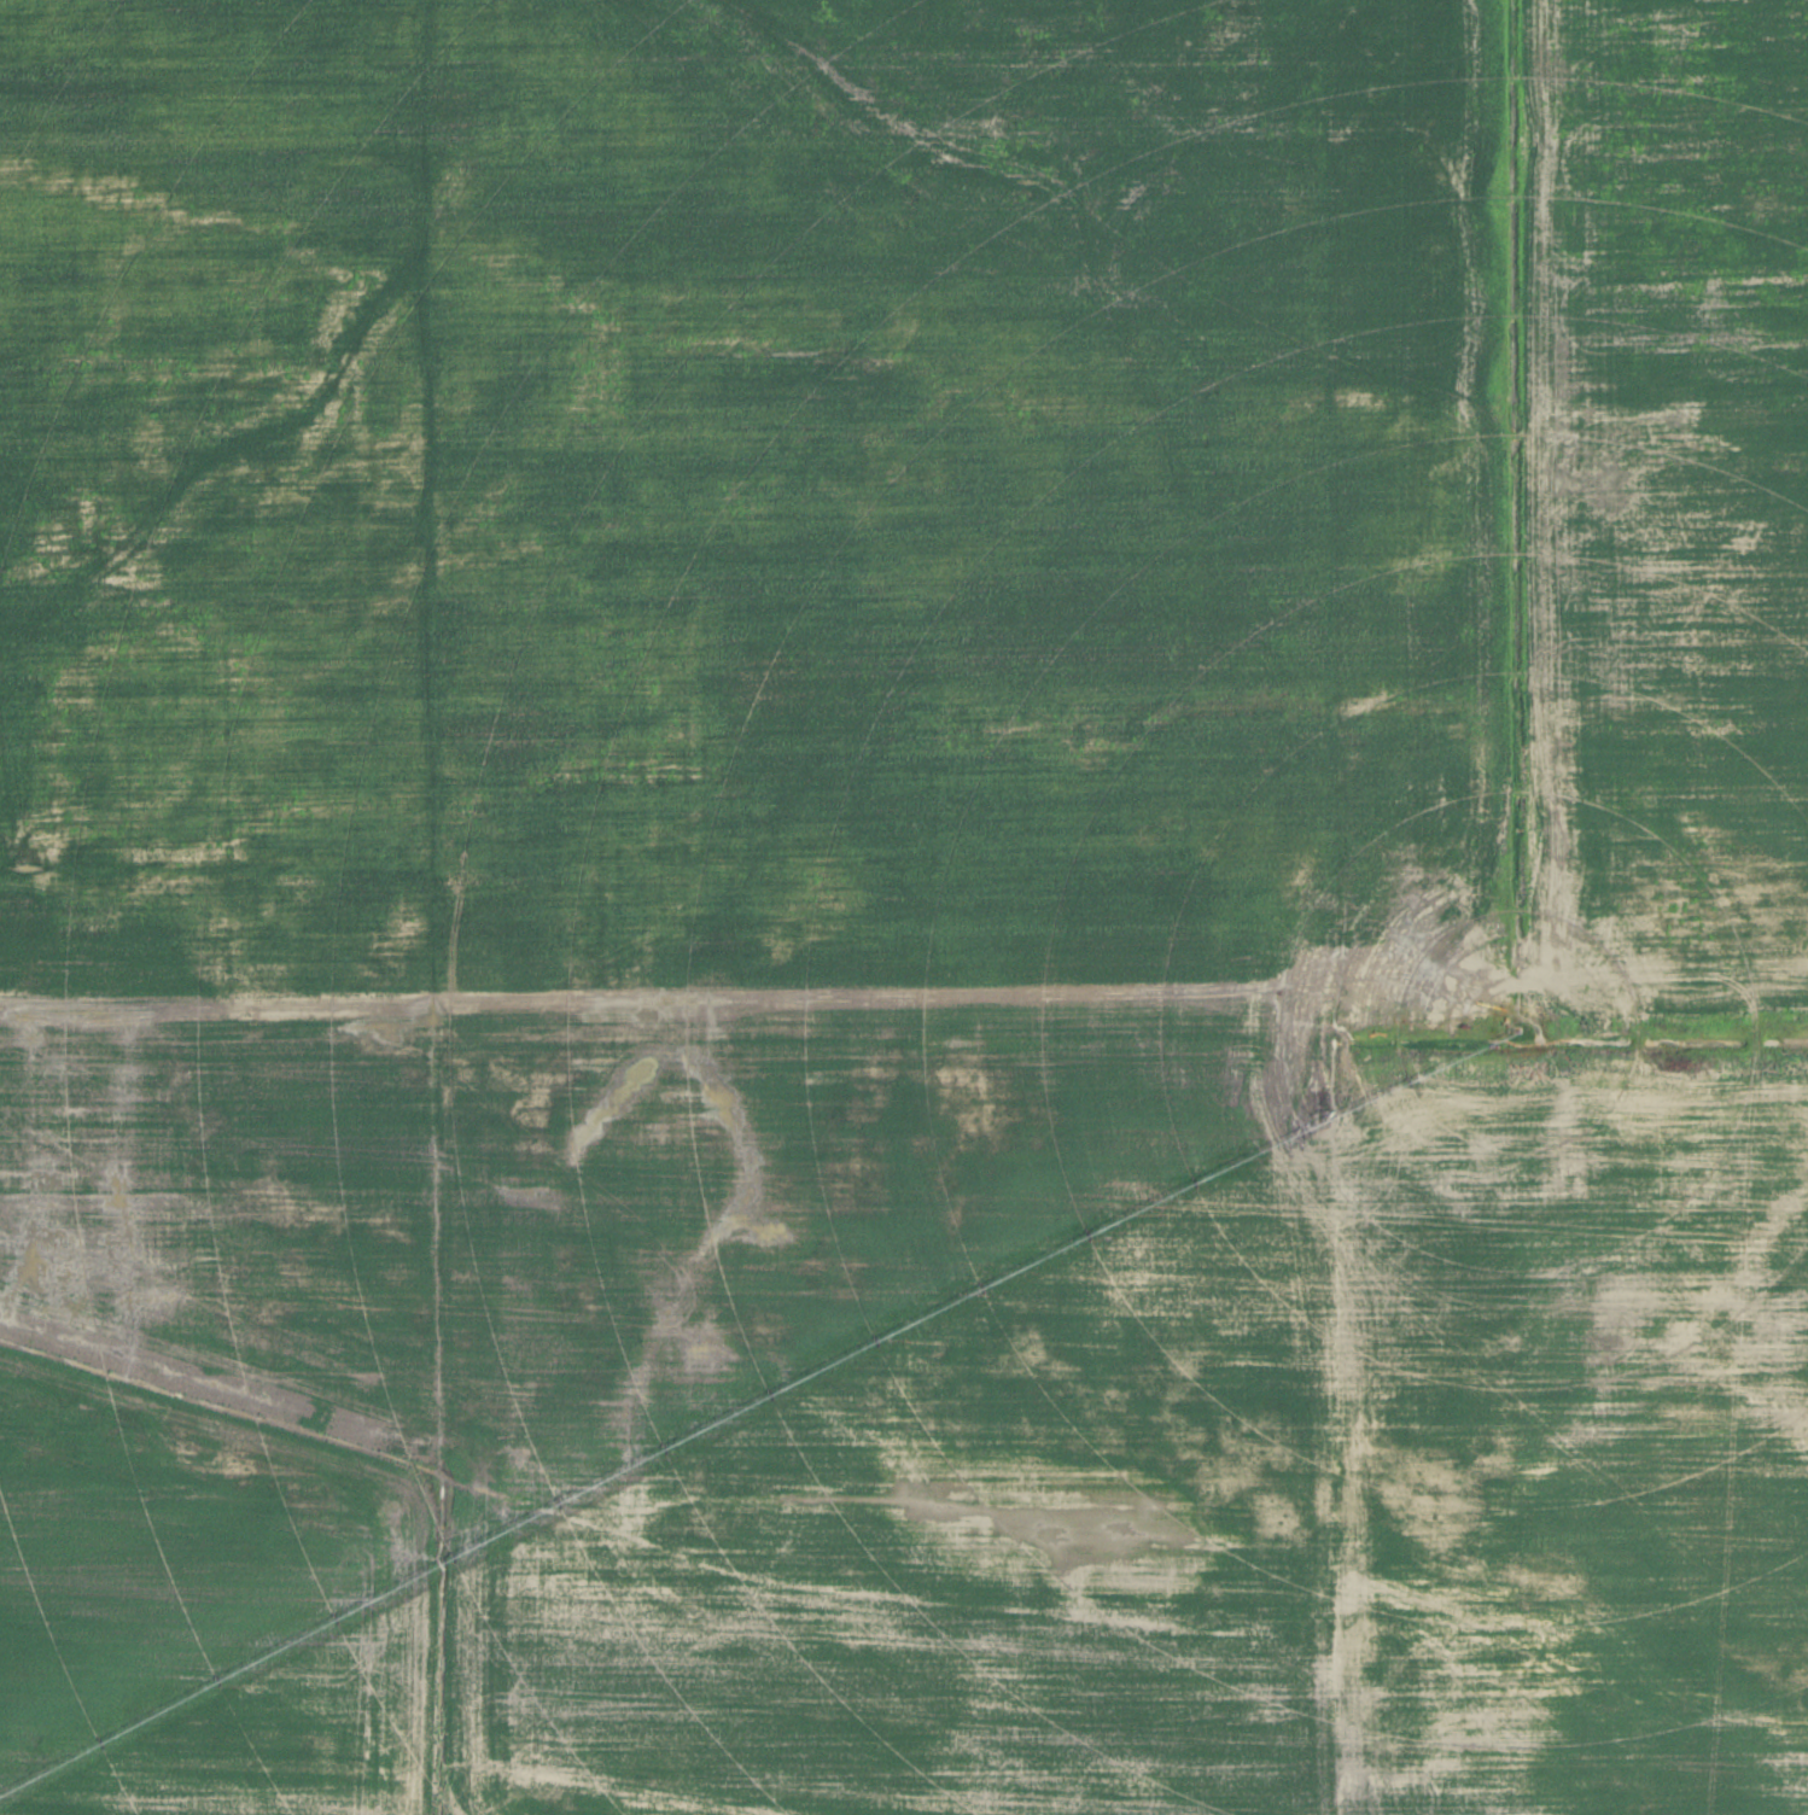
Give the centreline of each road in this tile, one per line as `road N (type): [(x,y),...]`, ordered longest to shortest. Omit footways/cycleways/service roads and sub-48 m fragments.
road 1 (residential): [(1311,0),(1331,914),(1315,1814)]

